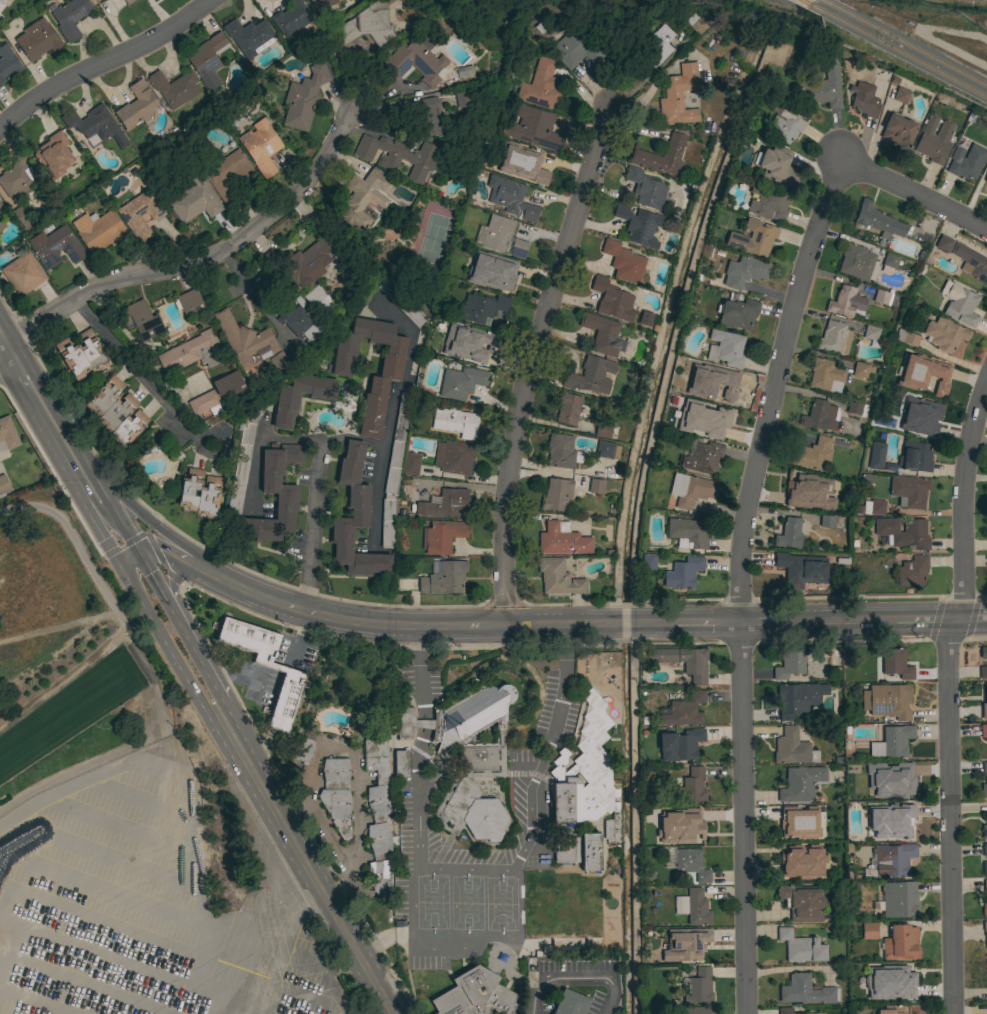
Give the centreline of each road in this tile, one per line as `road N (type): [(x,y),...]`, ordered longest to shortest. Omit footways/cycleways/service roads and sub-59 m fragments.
road 1 (residential): [(744,1013),(739,544),(788,316),(840,159)]
road 2 (tertiary): [(217,577),(301,610),(379,624),(986,620)]
road 3 (residential): [(986,374),(962,461),(961,594),(946,644),(953,1013)]
road 4 (residential): [(505,623),(505,477),(553,283),(609,107)]
road 5 (residential): [(355,110),(290,203),(229,245),(89,287),(13,340)]
road 6 (primary): [(220,716),(392,1013)]
road 7 (residential): [(209,0),(162,36),(34,97),(0,126)]
road 8 (primary): [(94,480),(0,319)]
road 9 (primary): [(118,564),(199,703),(220,716)]
road 10 (residential): [(986,235),(840,159)]
road 11 (tertiary): [(217,577),(94,480)]
road 12 (primary): [(36,424),(103,538)]

